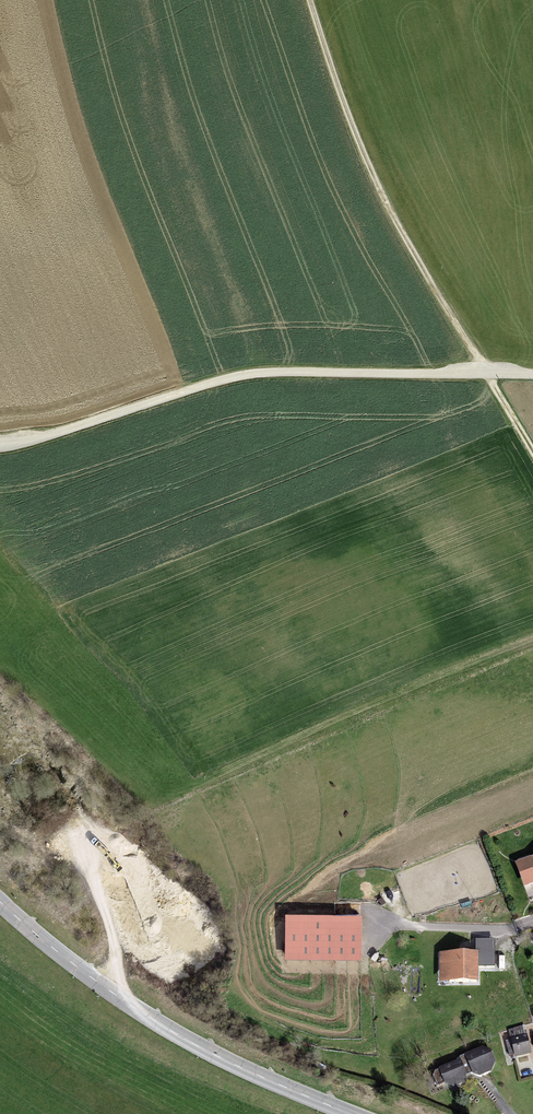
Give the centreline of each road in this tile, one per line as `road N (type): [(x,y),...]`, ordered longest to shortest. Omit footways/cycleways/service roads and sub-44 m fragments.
road 1 (track): [(0,442),(233,377),(532,373)]
road 2 (track): [(309,0),(379,190),(532,452)]
road 3 (tertiary): [(345,1113),(163,1028),(0,904)]
road 4 (residential): [(532,923),(514,929),(380,924)]

